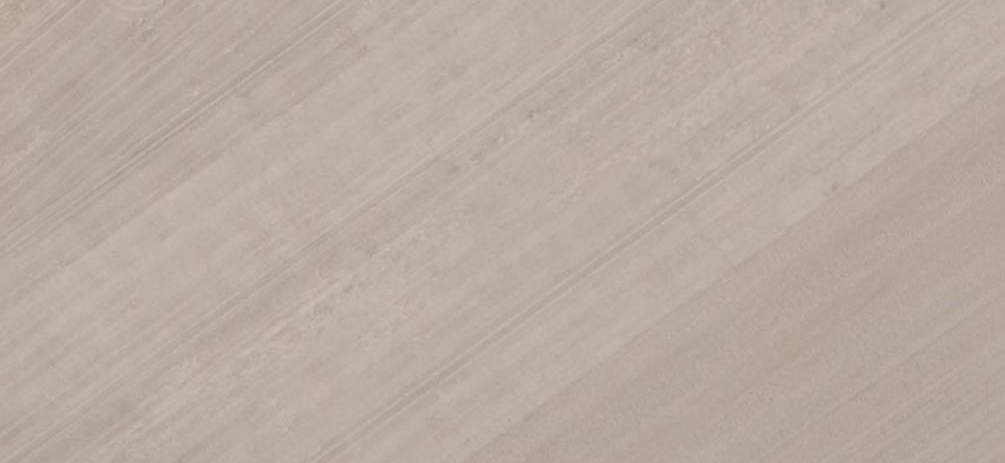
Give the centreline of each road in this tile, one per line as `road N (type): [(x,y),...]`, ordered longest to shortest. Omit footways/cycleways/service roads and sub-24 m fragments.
road 1 (primary): [(1004,426),(617,37),(565,0)]

